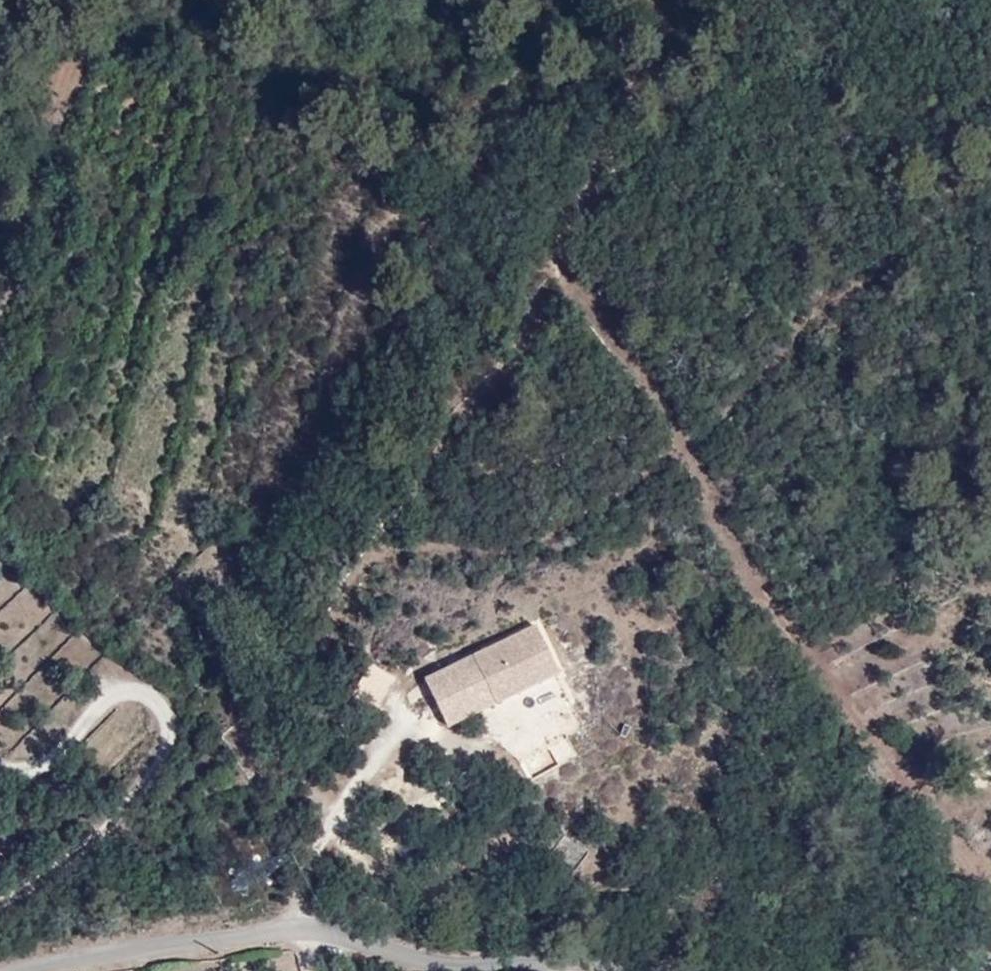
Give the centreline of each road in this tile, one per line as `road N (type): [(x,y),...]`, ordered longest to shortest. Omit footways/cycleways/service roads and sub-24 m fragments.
road 1 (residential): [(599,970),(545,958),(456,963),(341,933),(2,970)]

